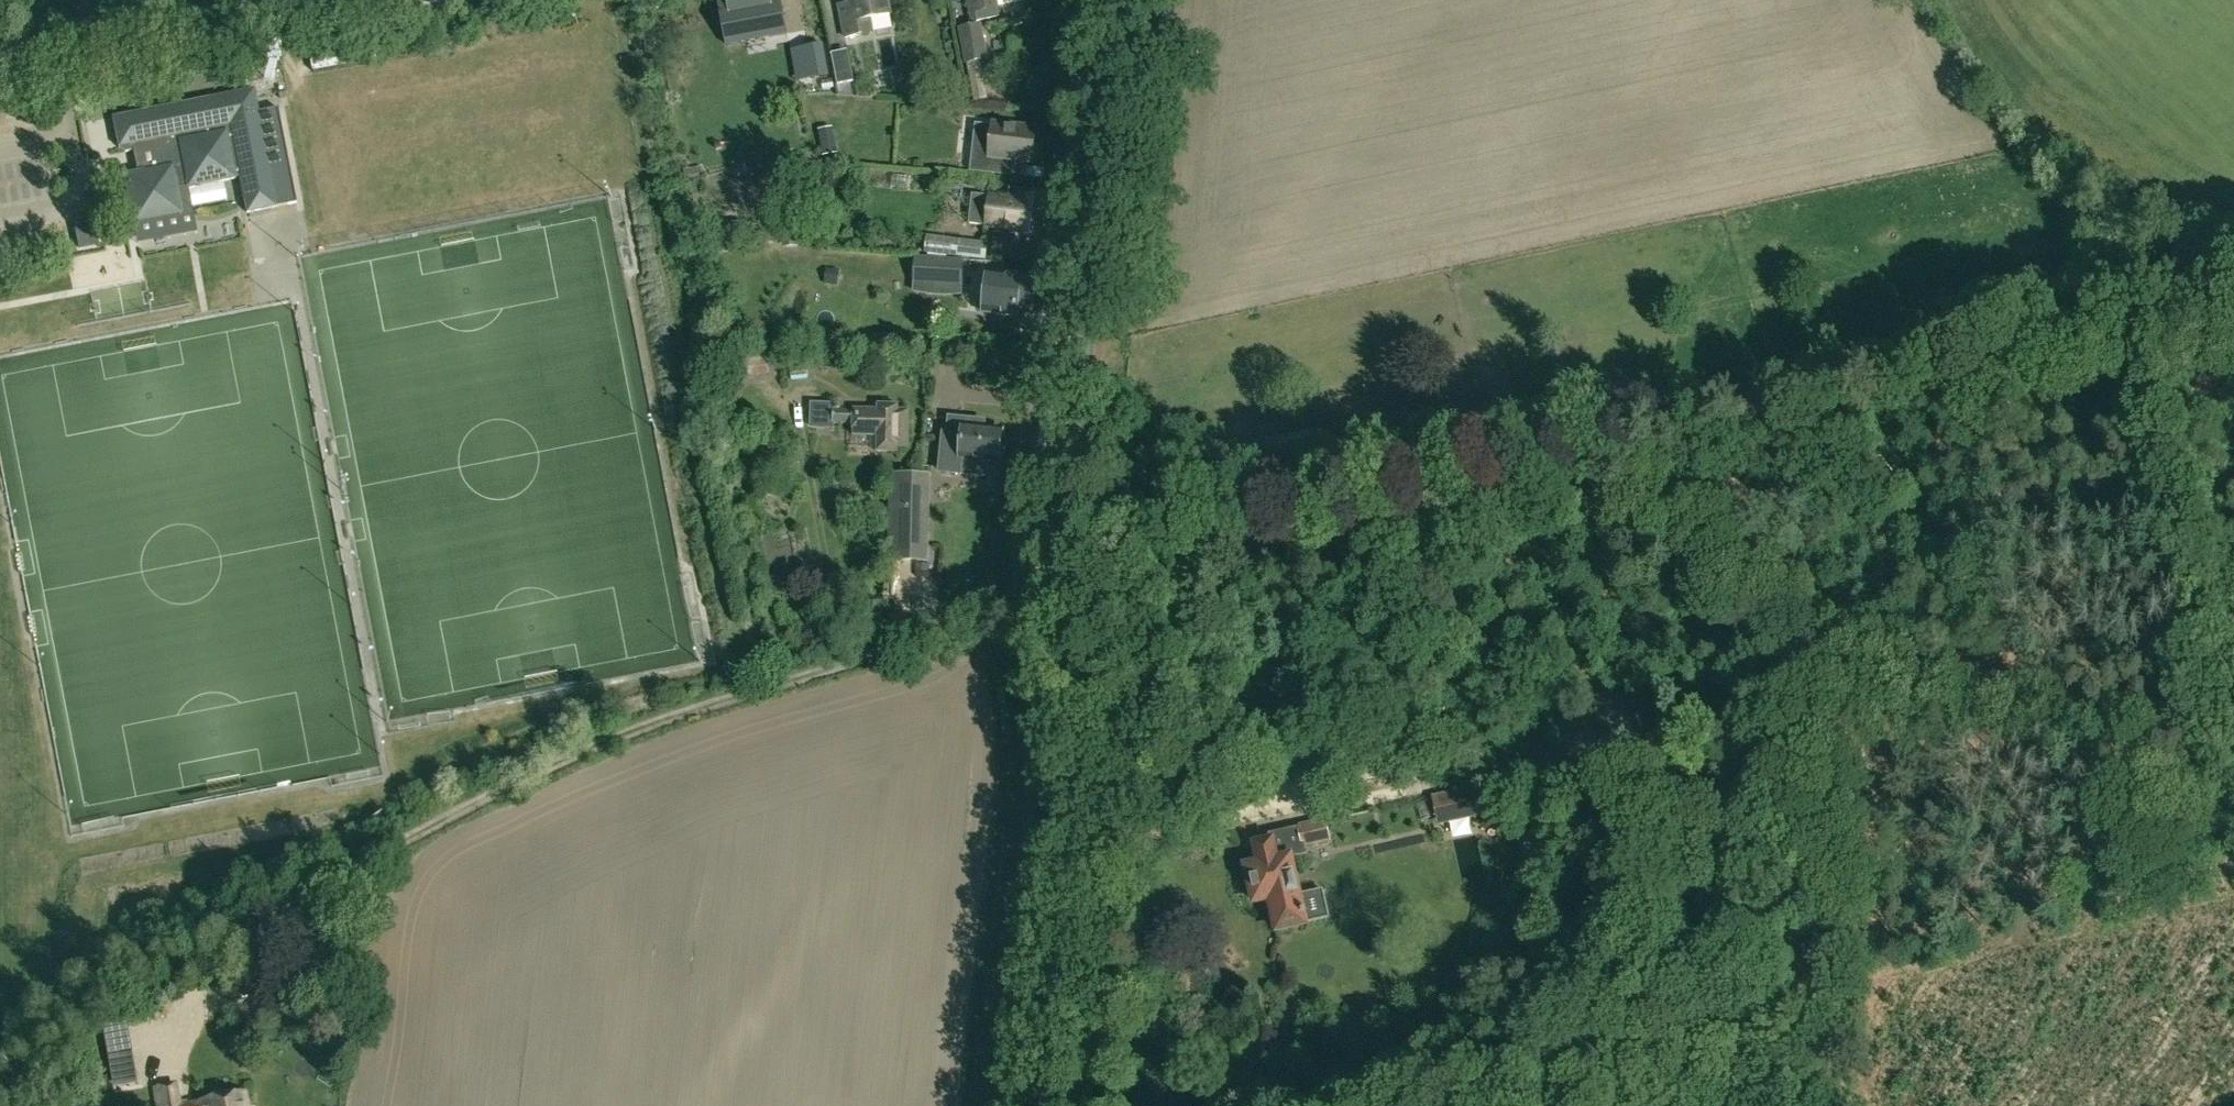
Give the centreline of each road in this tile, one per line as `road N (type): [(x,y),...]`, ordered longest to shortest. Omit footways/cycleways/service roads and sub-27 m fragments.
road 1 (tertiary): [(1048,1105),(1085,769),(1067,559),(1124,0)]
road 2 (residential): [(0,72),(386,0)]

